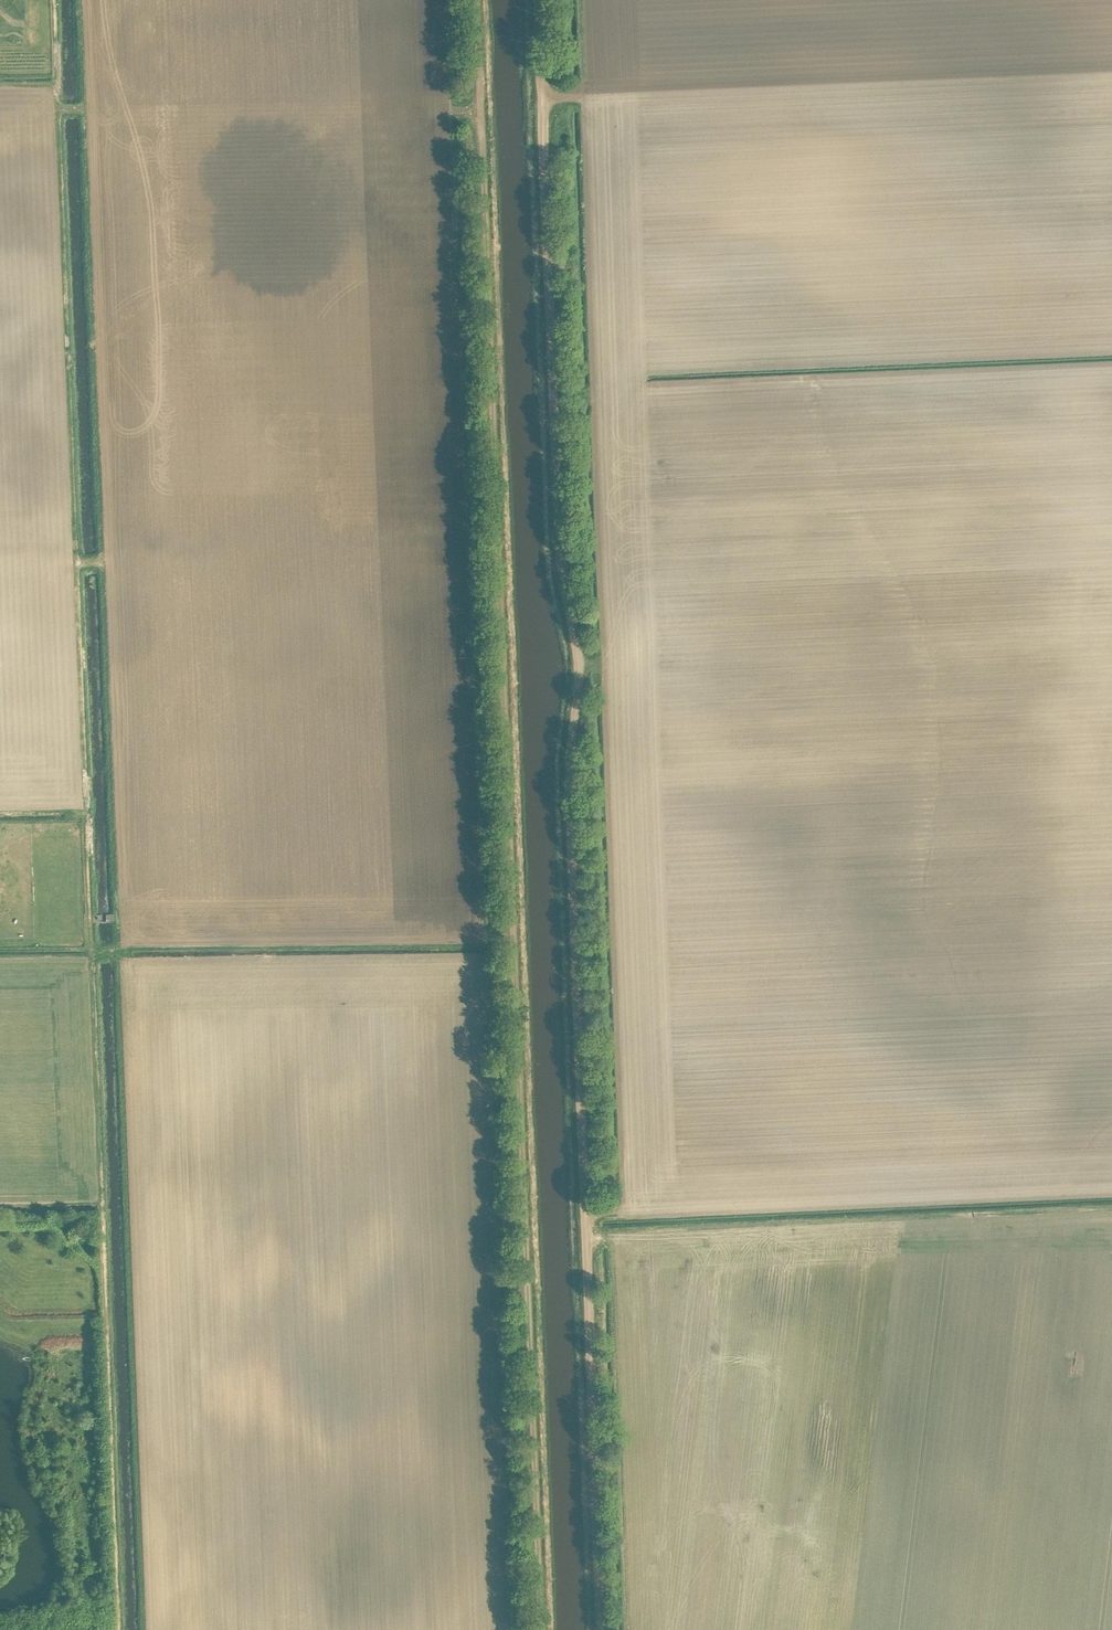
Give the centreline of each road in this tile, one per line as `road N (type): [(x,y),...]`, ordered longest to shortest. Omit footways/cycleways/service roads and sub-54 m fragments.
road 1 (track): [(601,1629),(571,840),(579,691),(559,569),(538,0)]

